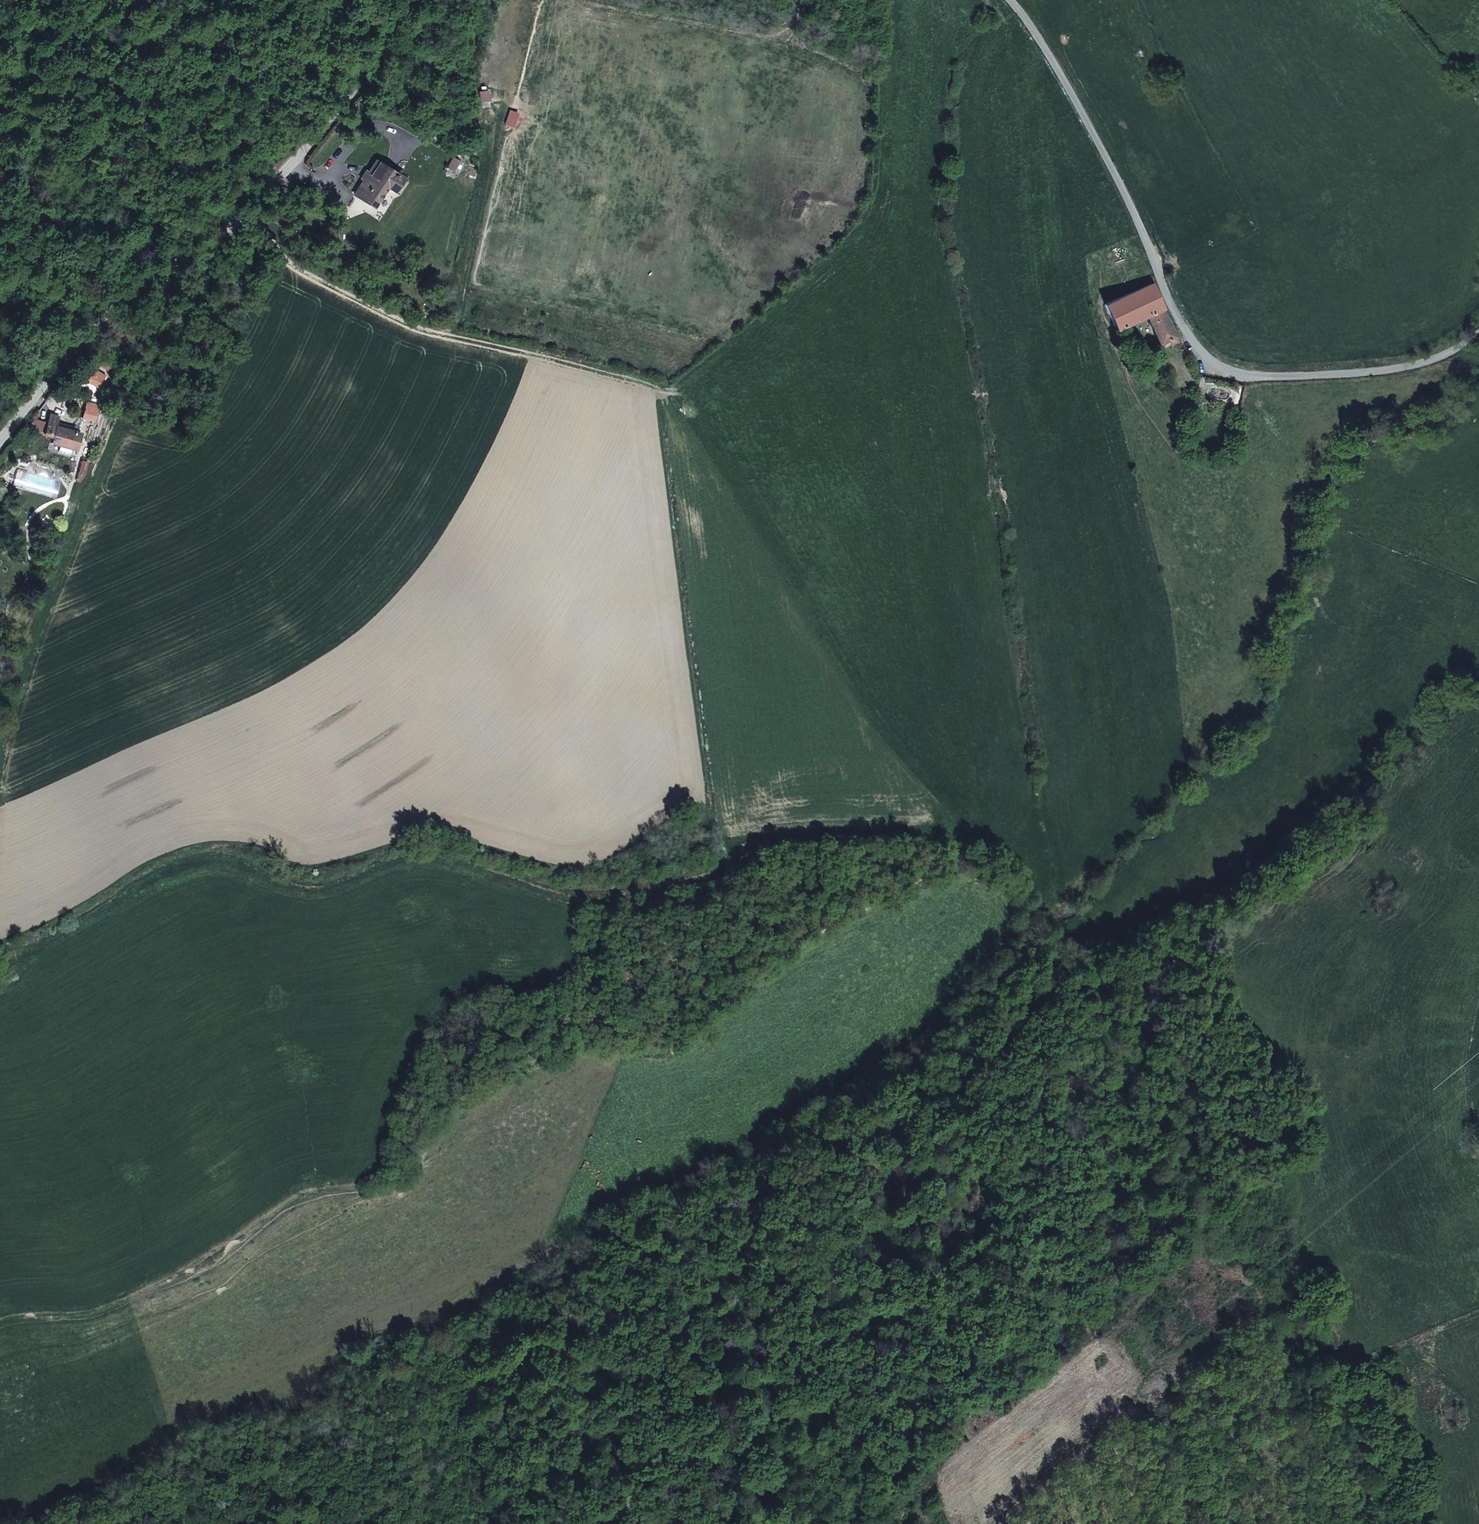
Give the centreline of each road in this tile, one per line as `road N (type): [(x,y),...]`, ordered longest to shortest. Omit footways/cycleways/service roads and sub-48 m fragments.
road 1 (residential): [(1013,0),(1127,194),(1169,310),(1197,359),(1250,375),(1396,368),(1456,348),(1478,327)]
road 2 (residential): [(39,396),(375,0)]

